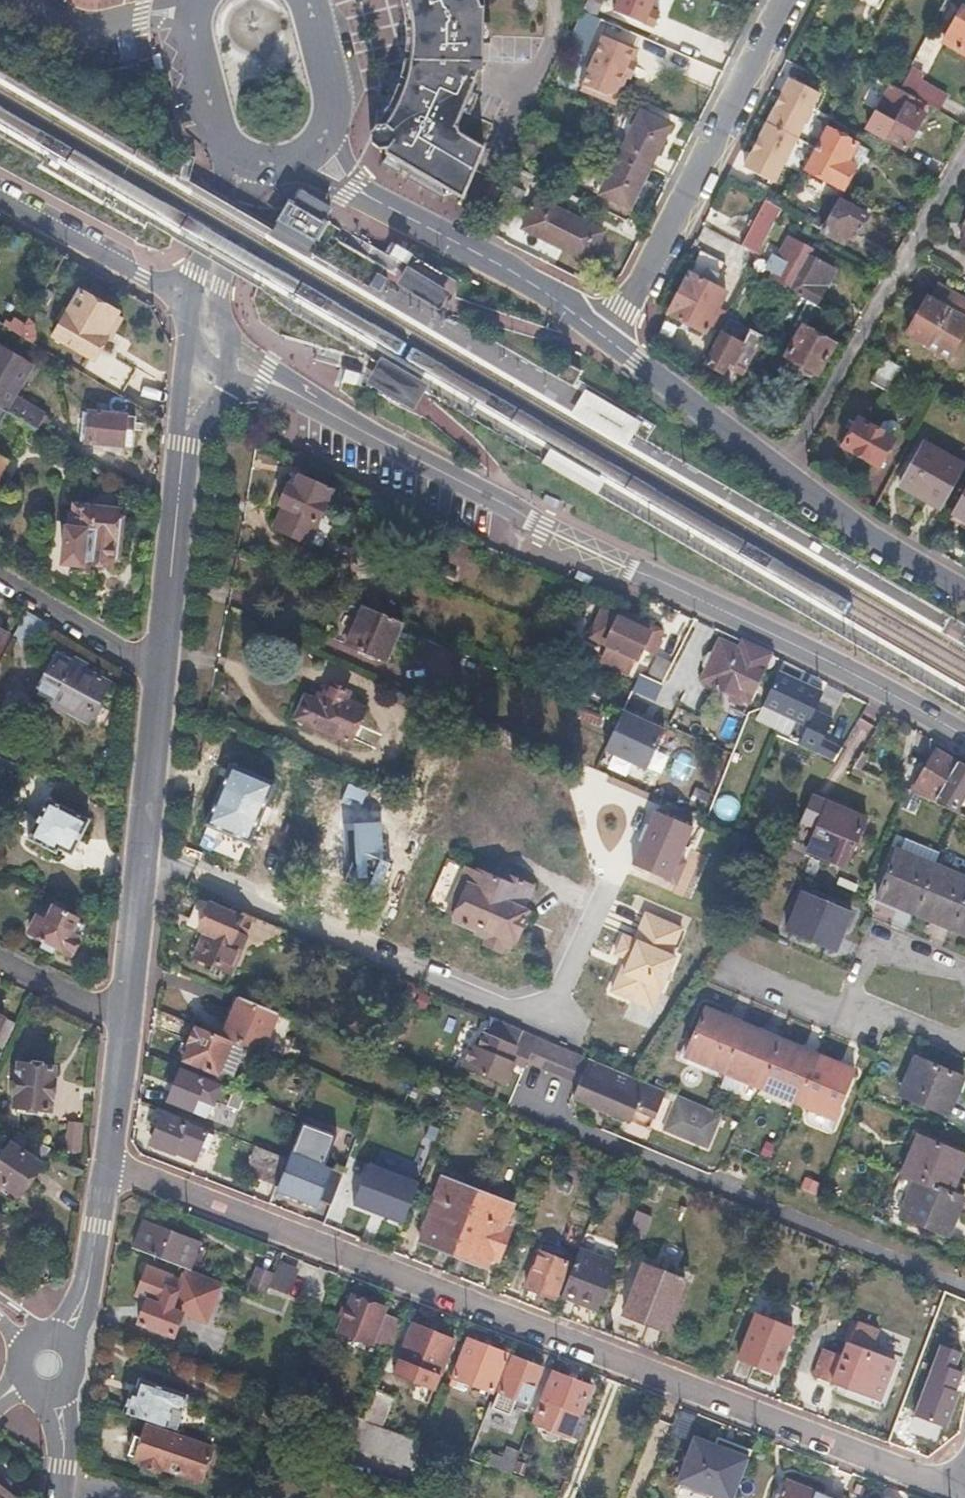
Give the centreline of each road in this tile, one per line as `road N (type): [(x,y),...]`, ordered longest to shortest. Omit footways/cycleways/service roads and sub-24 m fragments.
road 1 (residential): [(960,1487),(107,1165)]
road 2 (residential): [(964,734),(787,638),(544,530),(305,398)]
road 3 (residential): [(140,857),(511,1009),(557,996),(610,885)]
road 4 (residential): [(608,338),(864,534),(964,592)]
road 5 (tertiary): [(789,0),(608,338)]
road 6 (tertiary): [(355,187),(519,276),(608,338)]
road 7 (tertiary): [(160,673),(187,444)]
road 8 (residential): [(187,302),(0,198)]
road 9 (residential): [(160,673),(0,576)]
road 10 (tertiary): [(140,857),(160,673)]
road 11 (tertiary): [(229,333),(221,286),(254,182),(270,164)]
road 12 (residential): [(964,973),(878,936),(845,1015)]
road 13 (tertiary): [(126,1023),(140,857)]
road 14 (tertiary): [(227,143),(226,172),(187,302)]
road 15 (tertiary): [(107,1165),(126,1023)]
road 16 (residential): [(0,960),(126,1023)]
road 17 (residential): [(845,1015),(964,1065)]
road 18 (residential): [(845,1015),(732,972)]
road 19 (tertiary): [(331,118),(306,0)]
road 20 (tertiary): [(194,27),(227,143)]
road 21 (tertiary): [(186,324),(187,444)]

